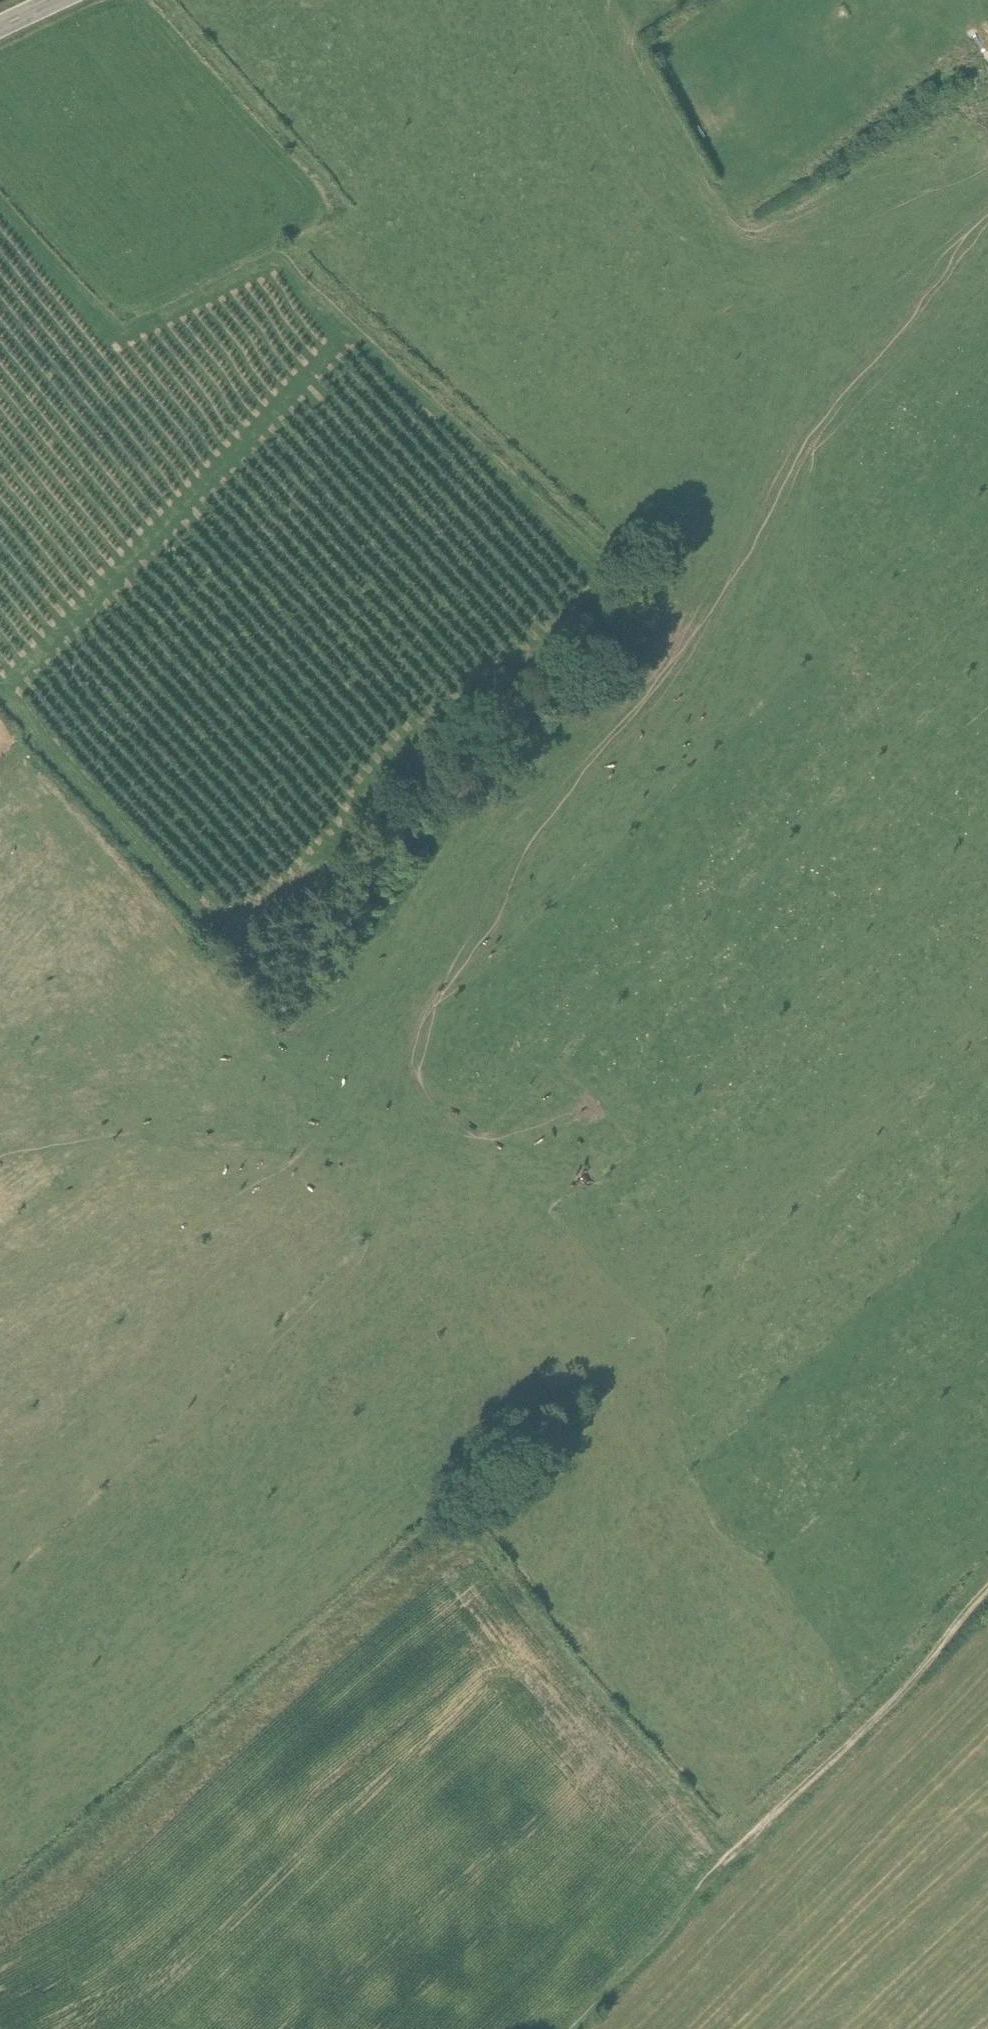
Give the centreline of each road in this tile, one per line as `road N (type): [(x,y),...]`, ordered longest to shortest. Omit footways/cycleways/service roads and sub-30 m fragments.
road 1 (track): [(987,1598),(866,1737),(758,1827),(573,2028)]

